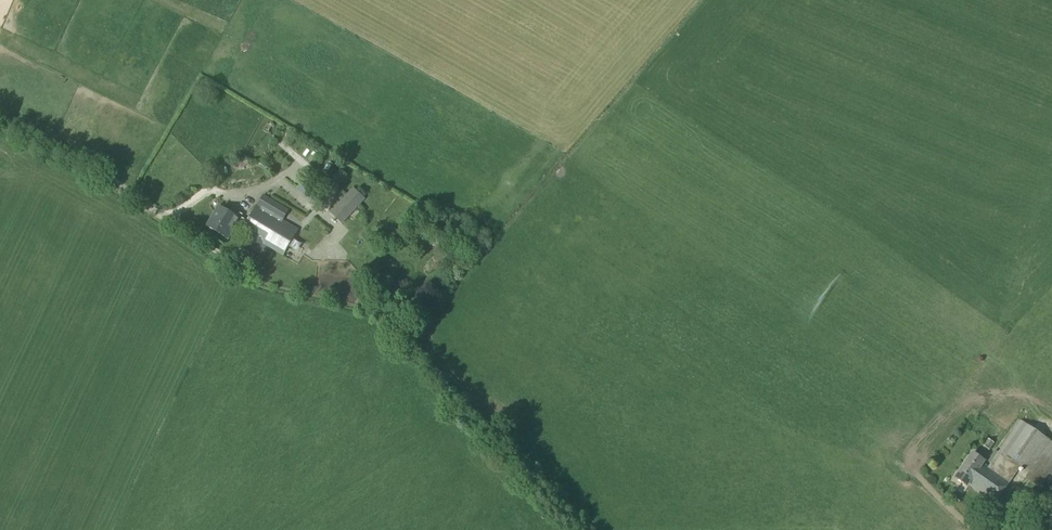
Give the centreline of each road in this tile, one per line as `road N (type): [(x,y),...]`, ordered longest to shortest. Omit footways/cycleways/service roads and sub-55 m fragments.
road 1 (unclassified): [(0,126),(167,218)]

